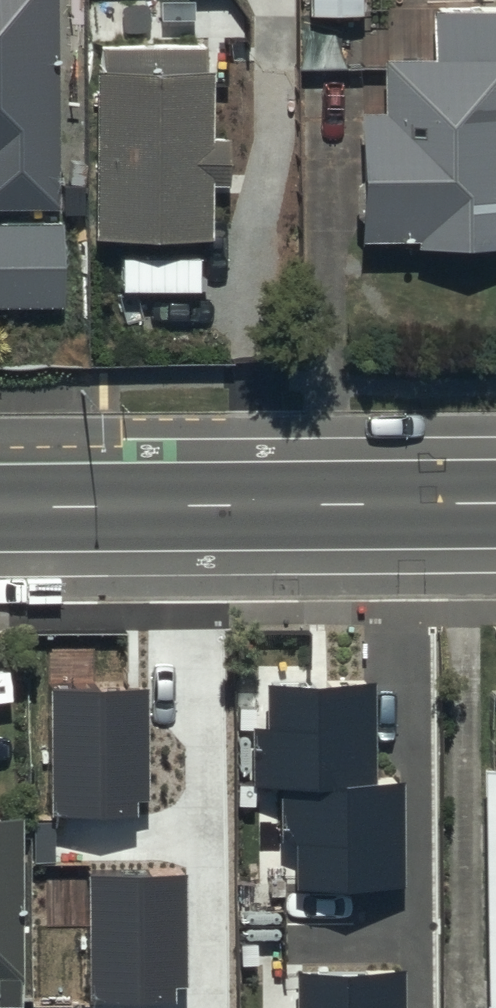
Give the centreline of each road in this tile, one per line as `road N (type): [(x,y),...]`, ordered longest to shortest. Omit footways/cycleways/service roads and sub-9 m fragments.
road 1 (secondary): [(495,504),(0,509)]

